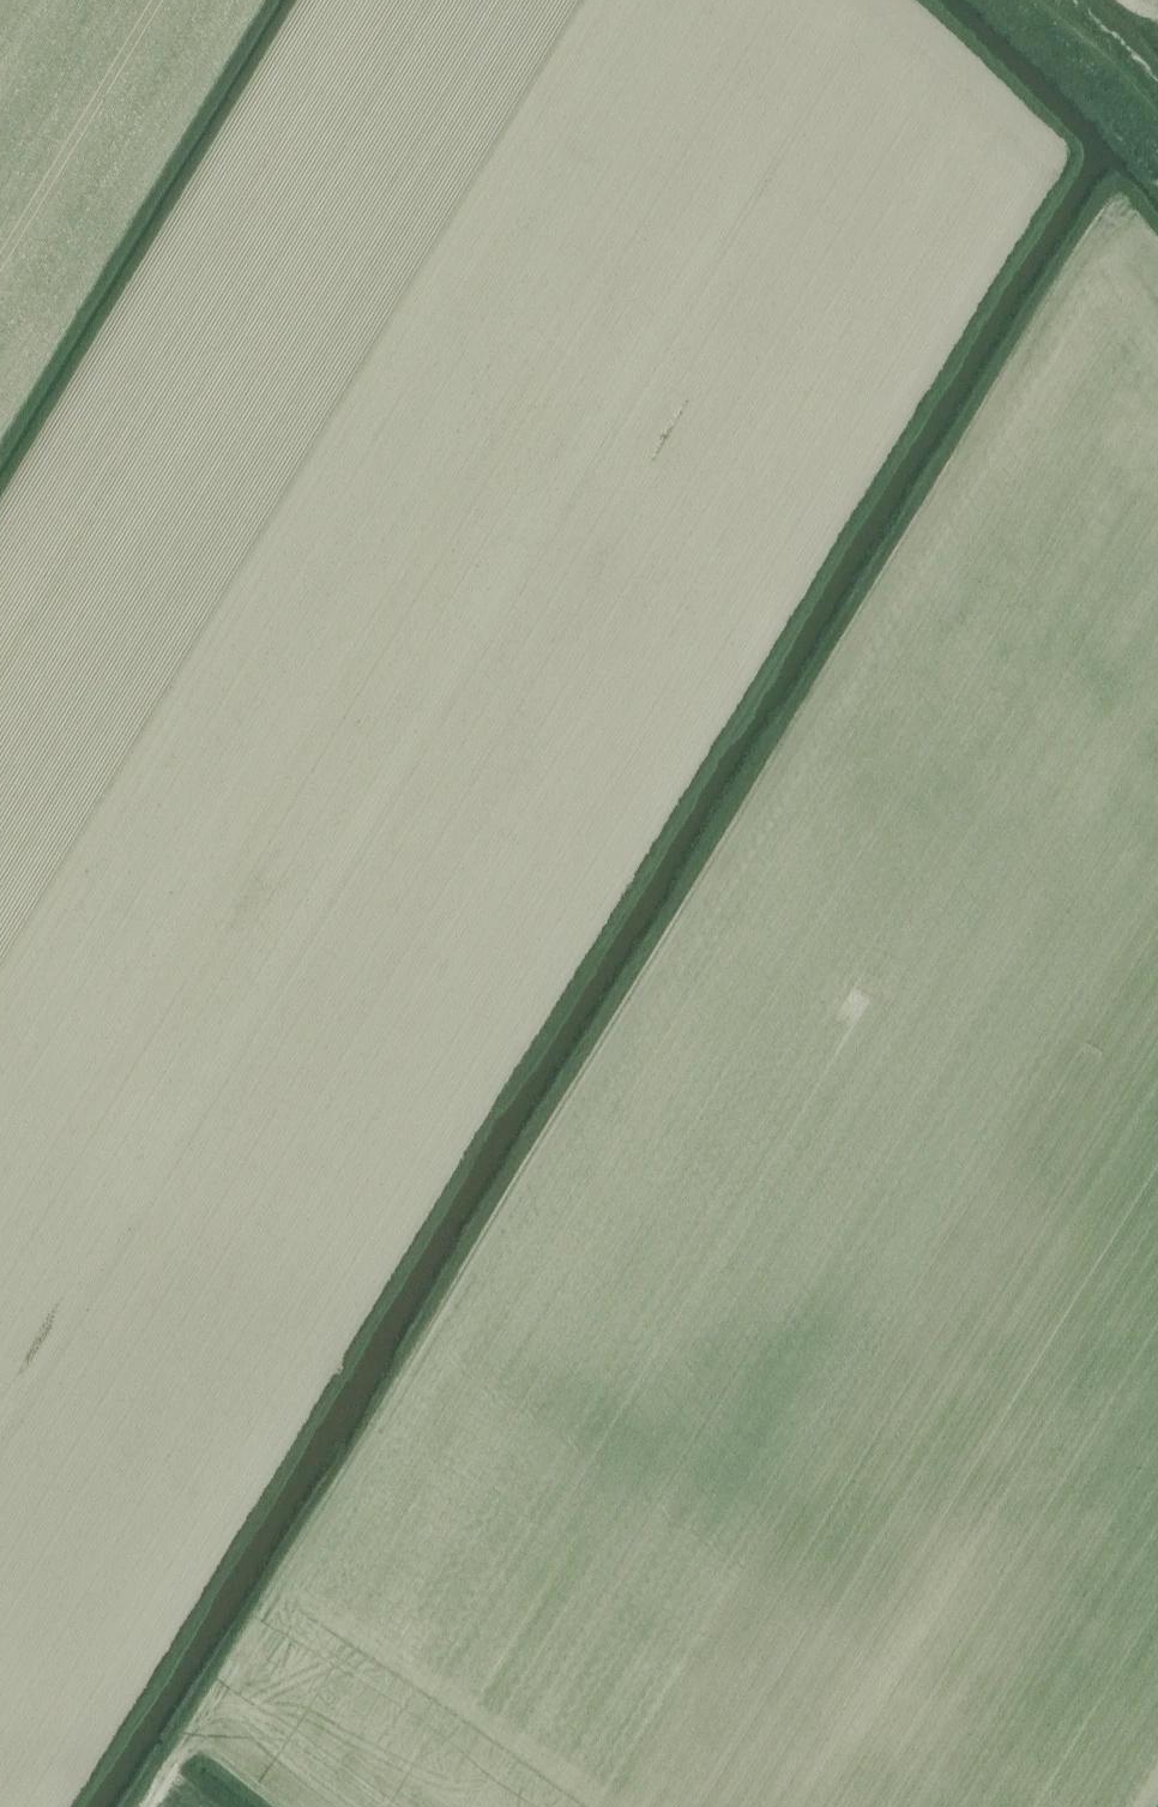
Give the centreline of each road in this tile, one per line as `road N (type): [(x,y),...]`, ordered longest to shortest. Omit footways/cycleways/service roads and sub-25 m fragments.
road 1 (track): [(1037,0),(1093,49),(1157,130)]

